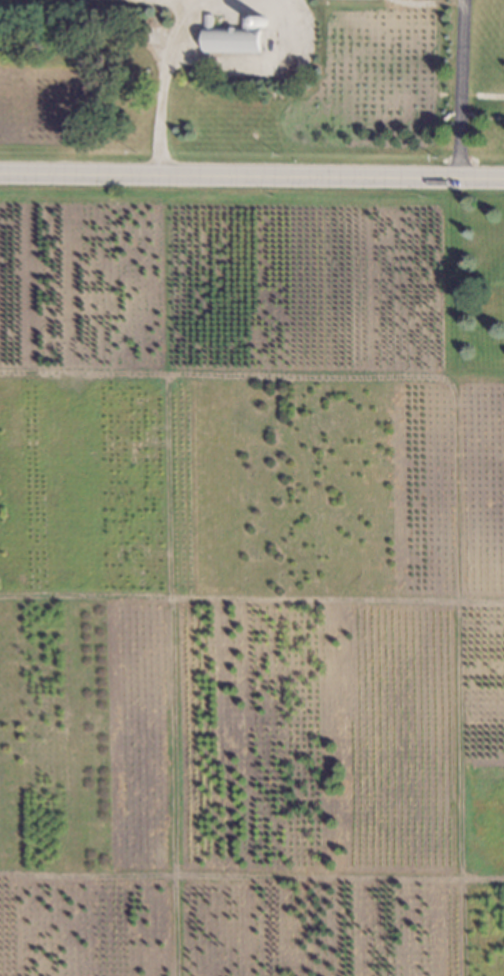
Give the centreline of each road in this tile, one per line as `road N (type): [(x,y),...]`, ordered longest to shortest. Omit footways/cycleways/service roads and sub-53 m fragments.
road 1 (secondary): [(0,177),(503,183)]

